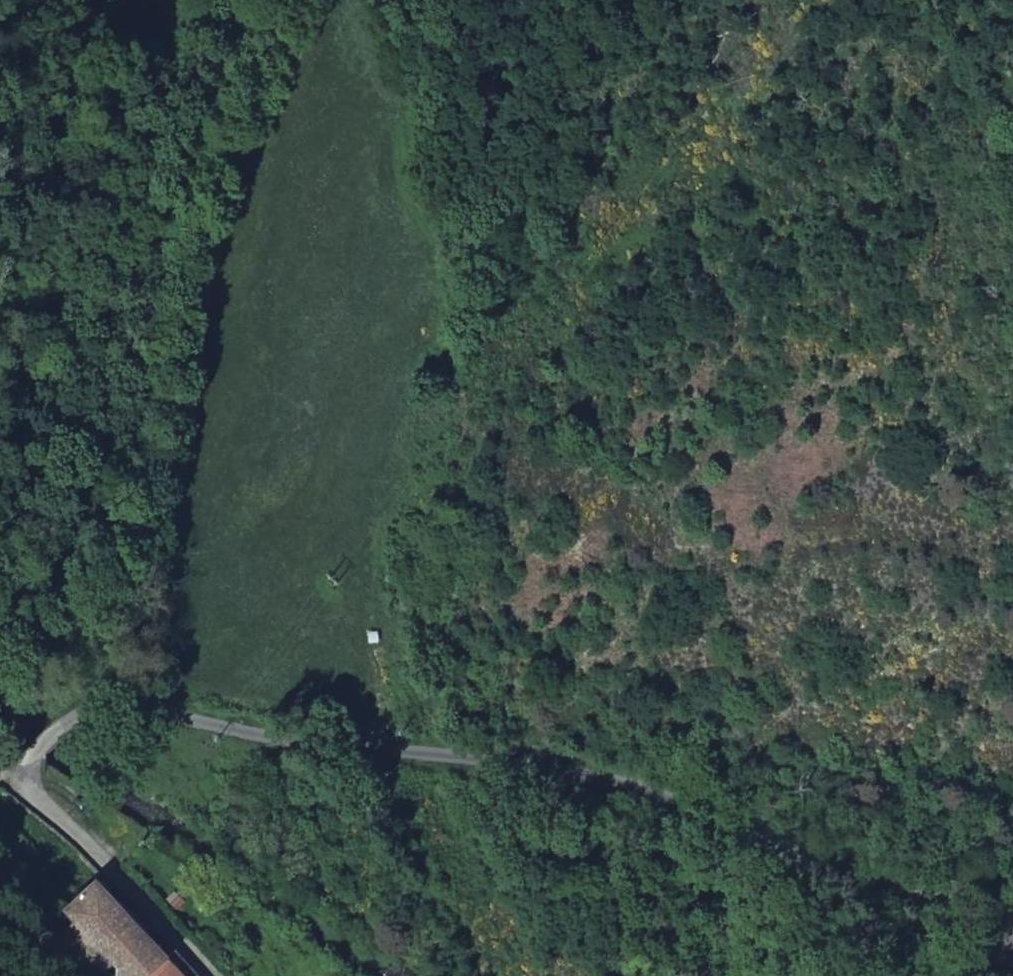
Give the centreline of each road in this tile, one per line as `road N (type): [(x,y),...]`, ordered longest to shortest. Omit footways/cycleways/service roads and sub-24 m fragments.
road 1 (unclassified): [(214,975),(43,798),(42,767),(55,732),(71,719),(110,710),(149,714),(312,746),(533,766),(616,783),(812,859),(1000,903),(1012,915)]

